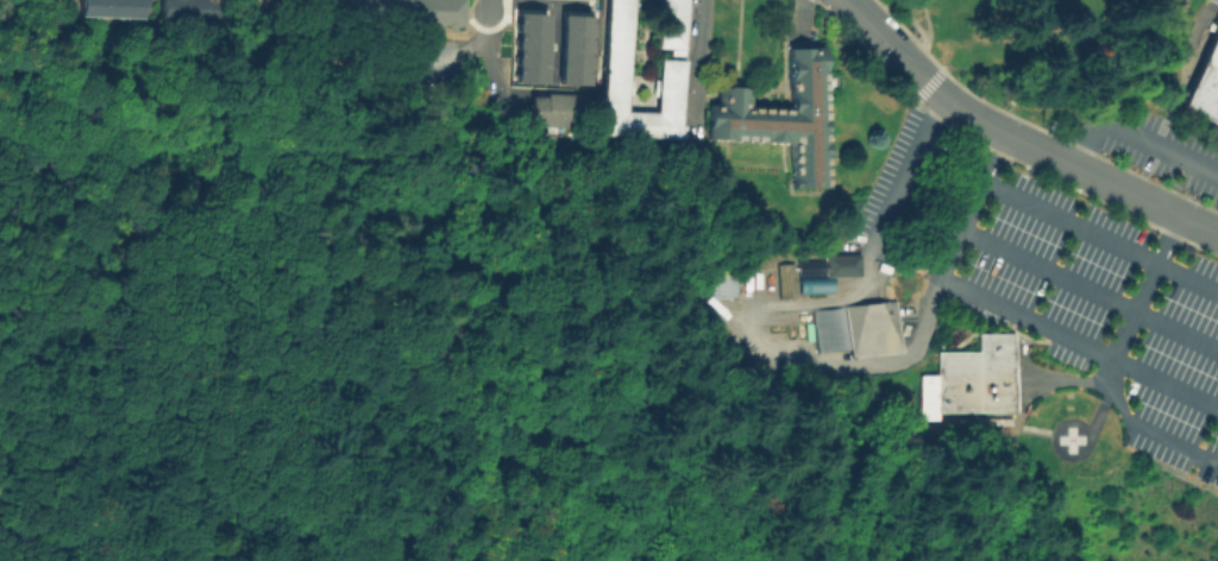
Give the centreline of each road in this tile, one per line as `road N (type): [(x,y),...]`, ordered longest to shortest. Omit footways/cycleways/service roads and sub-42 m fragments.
road 1 (residential): [(1217,236),(973,119),(940,97),(842,0)]
road 2 (residential): [(483,0),(492,73),(488,140)]
road 3 (residential): [(702,0),(695,134)]

